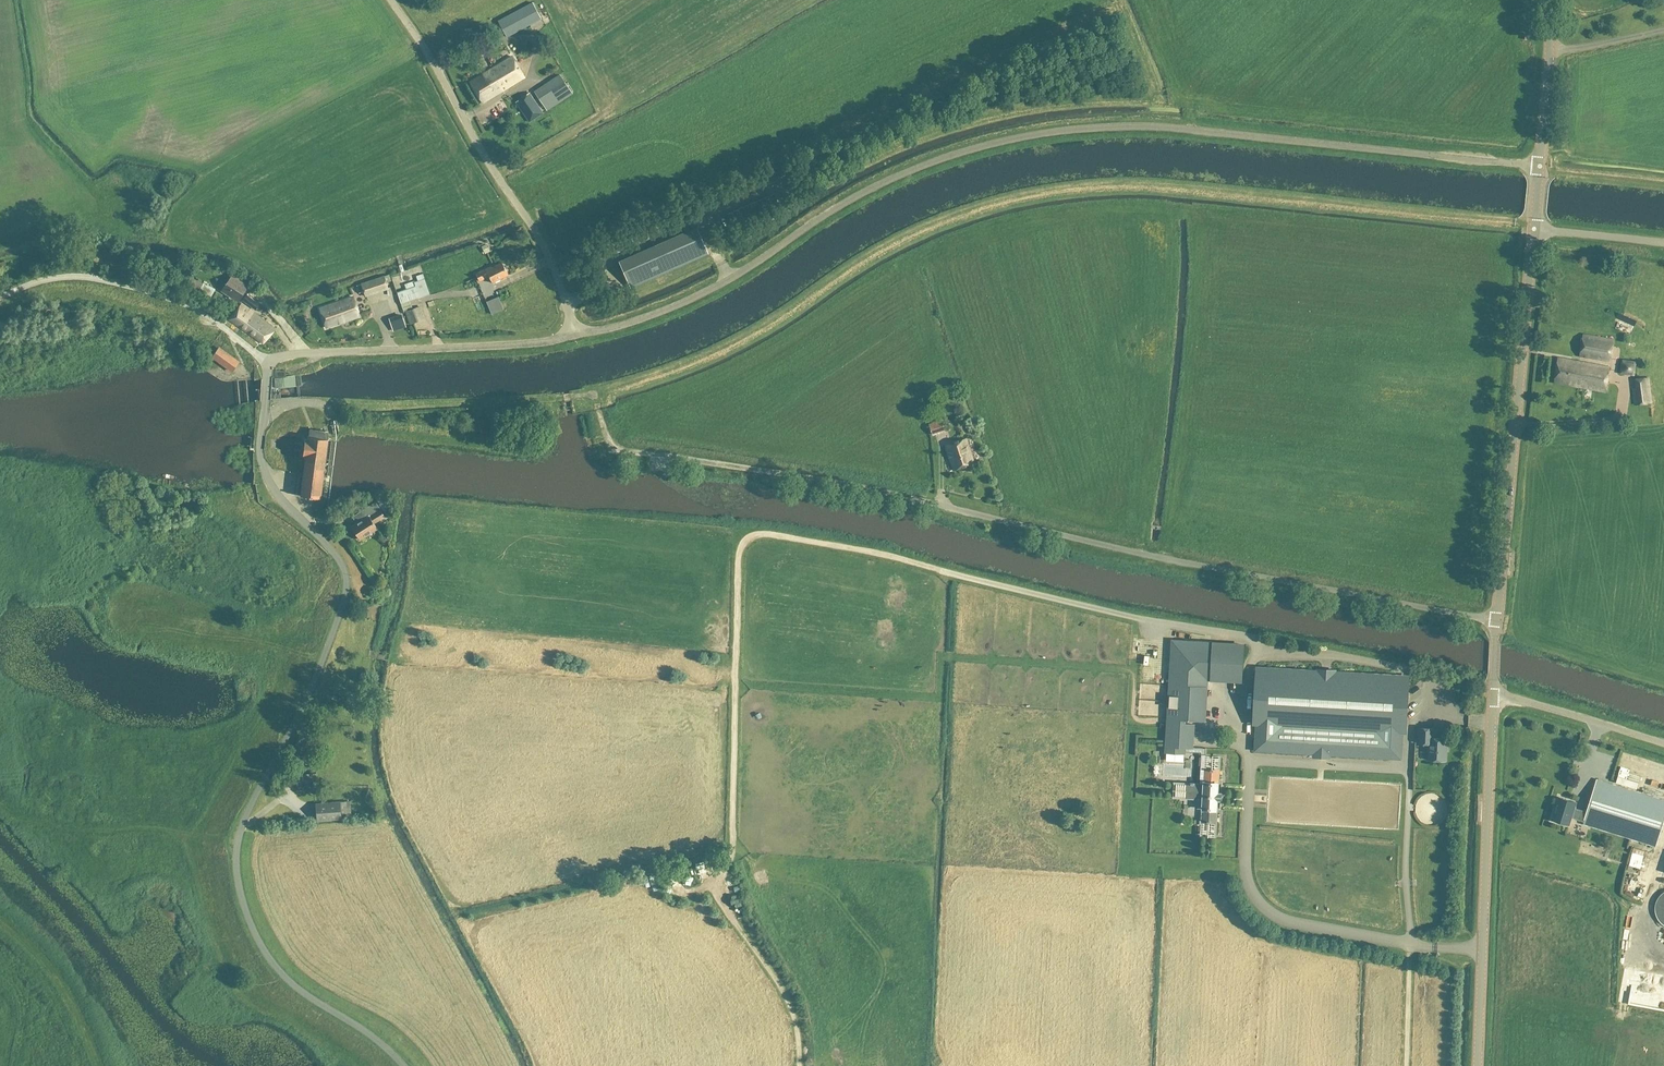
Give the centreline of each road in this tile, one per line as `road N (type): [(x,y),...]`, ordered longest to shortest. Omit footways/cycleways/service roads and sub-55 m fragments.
road 1 (unclassified): [(1538,167),(1155,128),(1035,135),(894,178),(709,291),(573,335)]
road 2 (unclassified): [(1496,621),(1105,547),(867,489),(621,452),(603,434),(594,396)]
road 3 (unclassified): [(404,1065),(280,973),(261,946),(239,888),(239,833),(313,684),(348,579),(263,468),(270,362)]
road 4 (tertiary): [(1496,621),(1533,230)]
road 5 (unclassified): [(573,335),(532,230),(389,0)]
road 6 (tertiary): [(1477,1065),(1493,697)]
road 7 (unclassified): [(270,362),(290,354),(524,345),(573,335)]
road 8 (unclassified): [(270,362),(199,312),(124,284),(51,278),(0,298)]
road 9 (unclassified): [(1663,745),(1493,697)]
road 10 (tertiary): [(1538,167),(1545,0)]
road 11 (unclassified): [(1533,230),(1663,244)]

